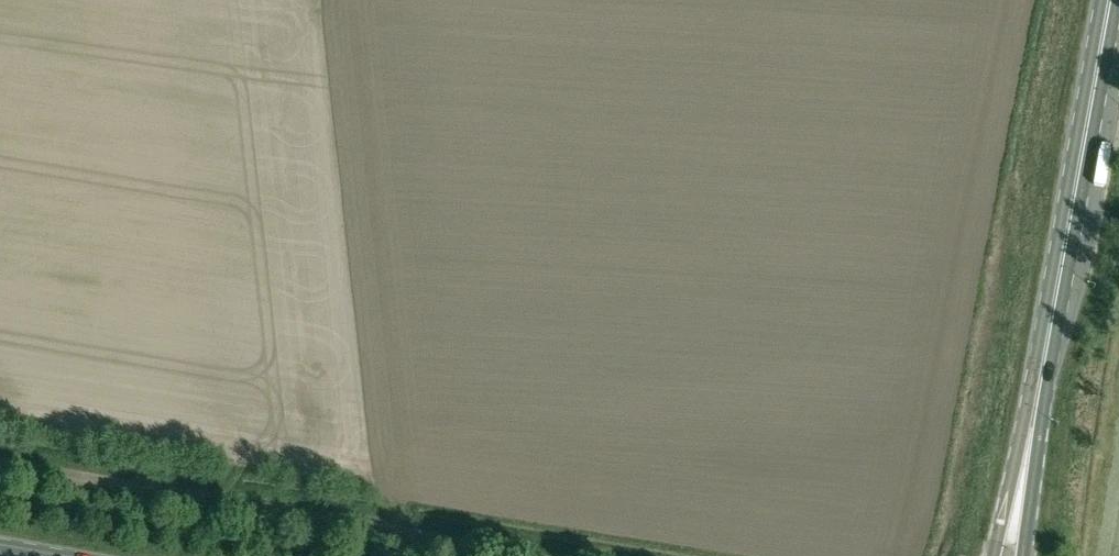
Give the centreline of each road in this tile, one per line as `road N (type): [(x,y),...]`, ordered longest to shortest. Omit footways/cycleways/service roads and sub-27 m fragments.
road 1 (unclassified): [(522,555),(0,464)]
road 2 (tertiary): [(1107,0),(1014,505)]

